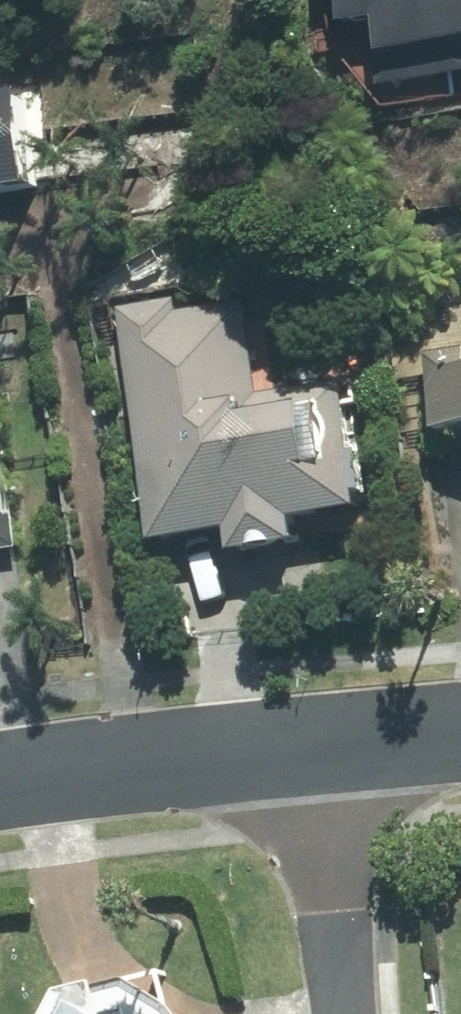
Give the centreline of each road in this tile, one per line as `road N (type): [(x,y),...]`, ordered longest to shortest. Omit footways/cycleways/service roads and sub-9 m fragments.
road 1 (residential): [(316,746),(0,782)]
road 2 (residential): [(316,746),(351,1013)]
road 3 (residential): [(460,727),(316,746)]

